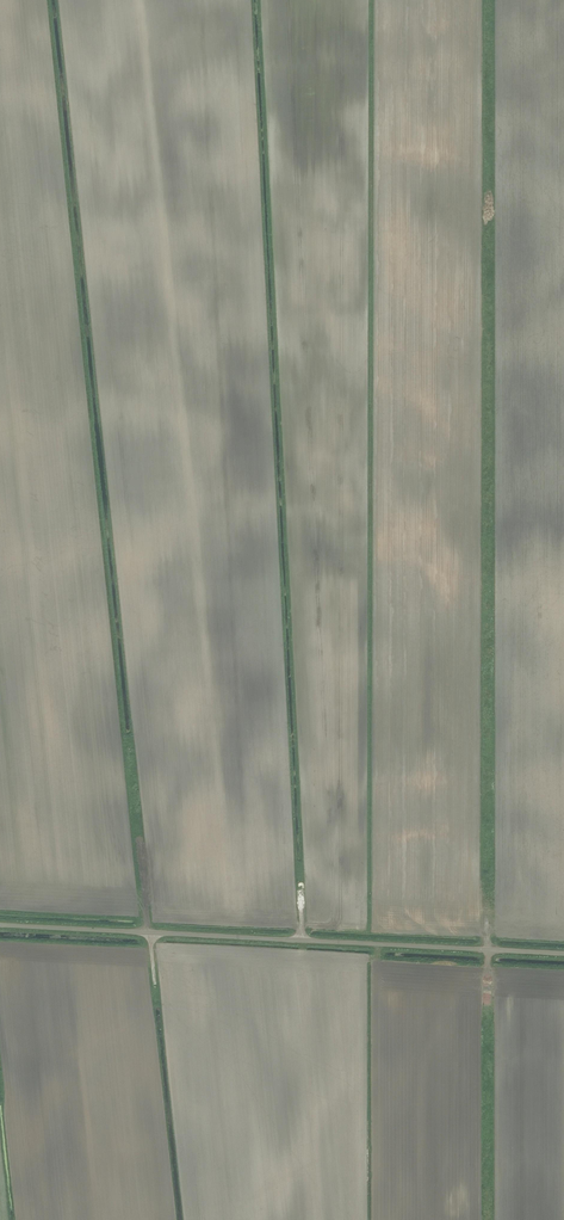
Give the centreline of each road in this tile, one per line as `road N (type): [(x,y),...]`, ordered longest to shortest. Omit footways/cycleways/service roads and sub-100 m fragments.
road 1 (unclassified): [(563,953),(0,925)]

